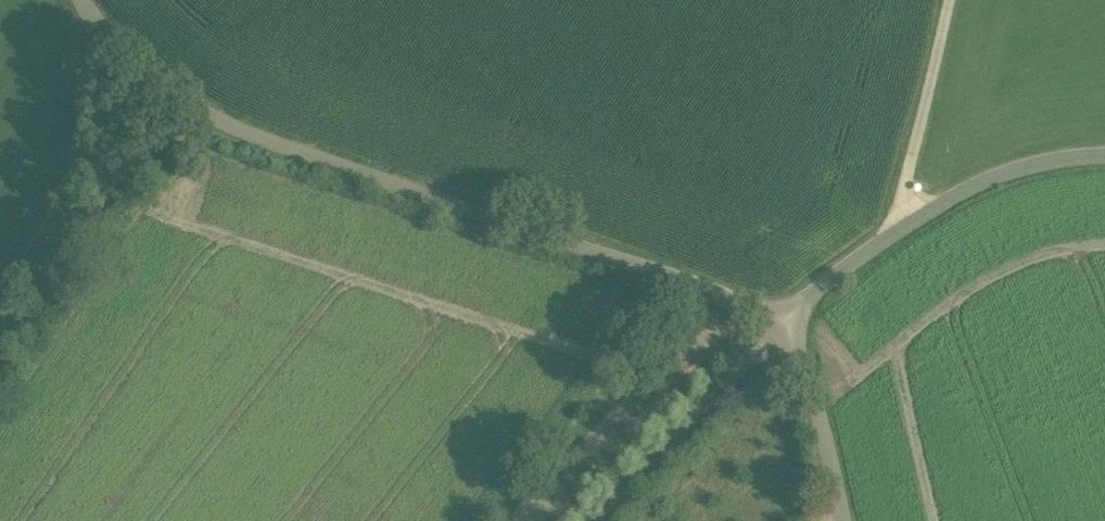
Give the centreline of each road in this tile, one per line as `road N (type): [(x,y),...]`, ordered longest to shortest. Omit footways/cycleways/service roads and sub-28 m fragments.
road 1 (unclassified): [(776,323),(737,298),(670,273),(260,138),(154,79),(82,0)]
road 2 (unclassified): [(776,323),(952,196),(1001,176),(1104,159)]
road 3 (track): [(101,27),(93,136),(71,220),(0,328)]
road 4 (unclassified): [(842,520),(804,366),(776,323)]

